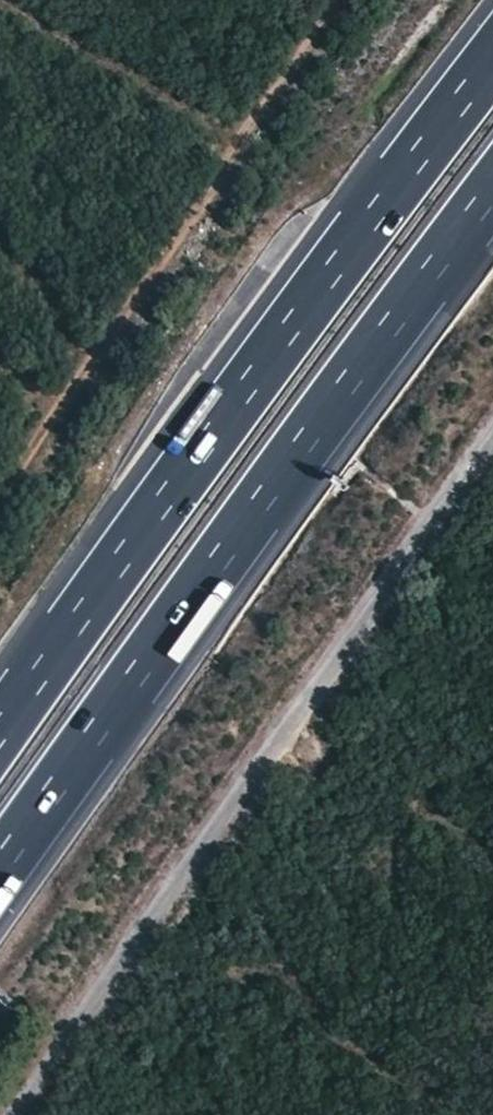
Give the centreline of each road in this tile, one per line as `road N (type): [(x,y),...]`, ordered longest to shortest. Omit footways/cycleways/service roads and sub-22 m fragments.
road 1 (motorway): [(0,867),(359,361),(492,190)]
road 2 (track): [(5,1114),(242,775),(492,442)]
road 3 (motorway): [(492,62),(0,728)]
road 4 (track): [(0,489),(214,190),(334,0)]

